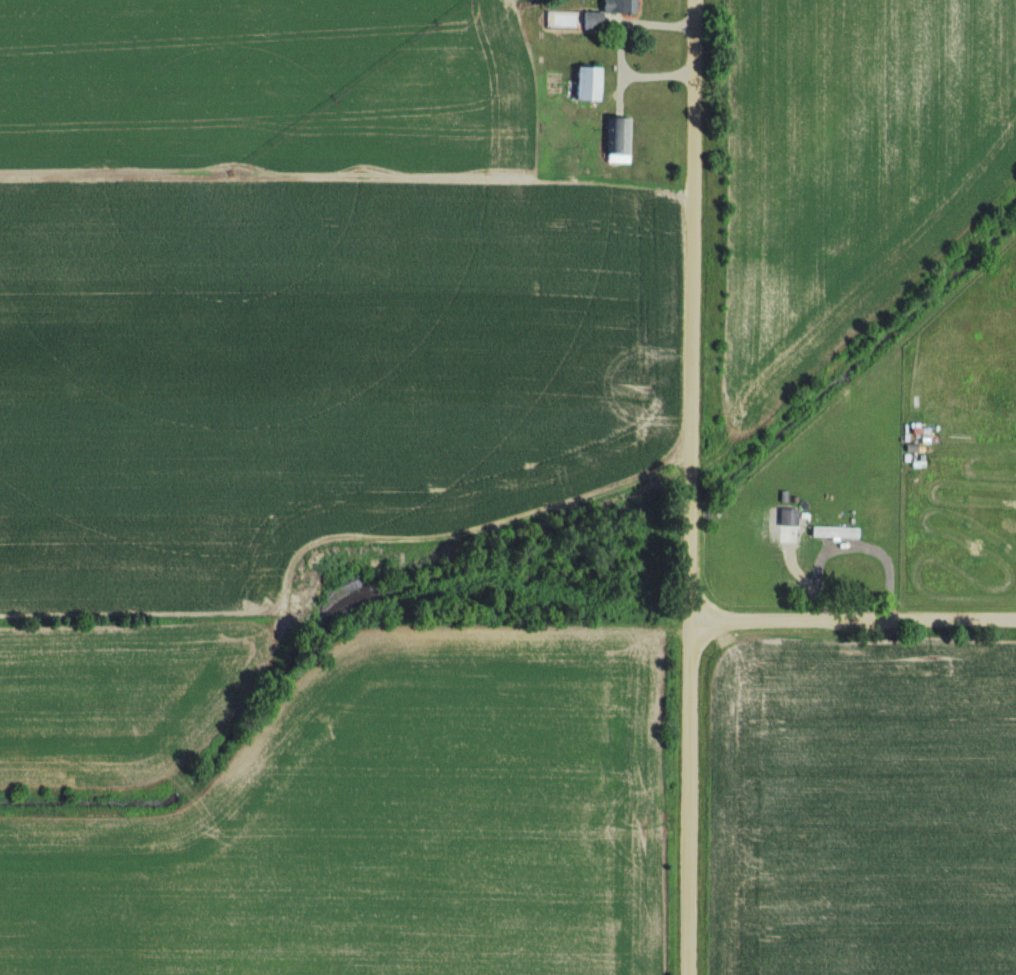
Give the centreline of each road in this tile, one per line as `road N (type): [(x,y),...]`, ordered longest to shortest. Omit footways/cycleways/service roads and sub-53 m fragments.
road 1 (residential): [(690,974),(693,0)]
road 2 (residential): [(1015,616),(692,617)]

